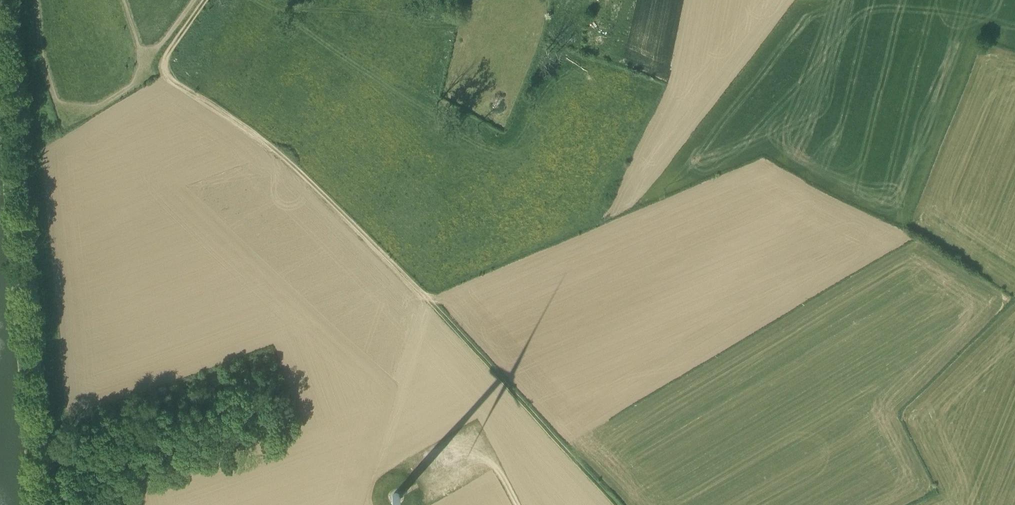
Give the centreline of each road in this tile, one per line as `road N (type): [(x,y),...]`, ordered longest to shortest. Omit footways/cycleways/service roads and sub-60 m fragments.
road 1 (unclassified): [(9,0),(49,504)]
road 2 (track): [(425,461),(472,454),(493,462),(520,504)]

